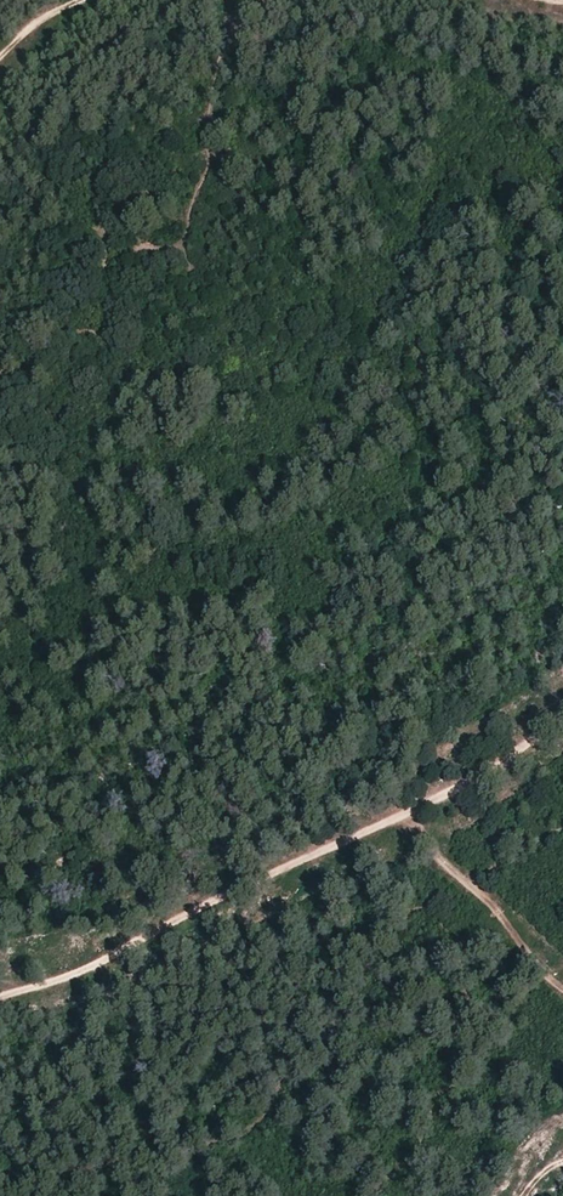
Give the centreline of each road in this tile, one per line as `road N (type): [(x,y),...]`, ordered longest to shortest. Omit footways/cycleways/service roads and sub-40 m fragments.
road 1 (track): [(562,711),(411,810),(245,883),(77,971),(0,992)]

